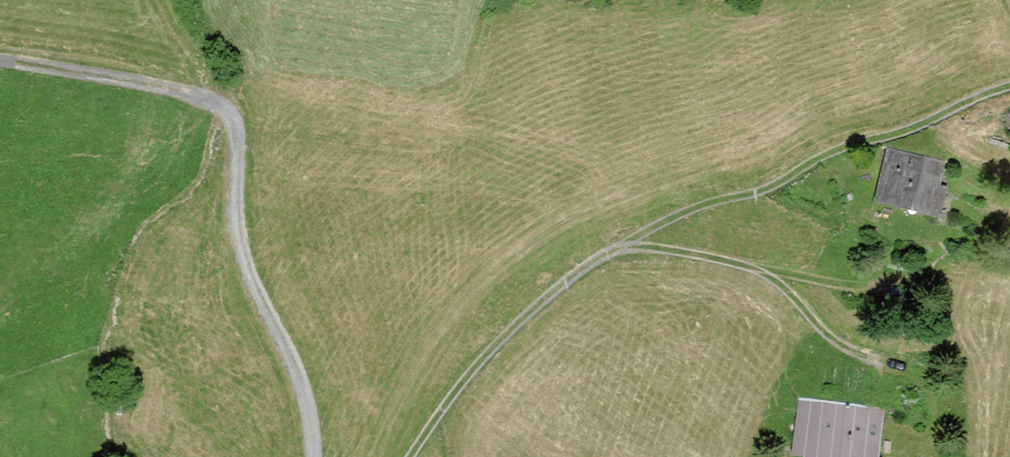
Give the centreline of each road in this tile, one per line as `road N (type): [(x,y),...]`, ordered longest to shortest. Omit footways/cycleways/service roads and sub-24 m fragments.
road 1 (track): [(1009,87),(833,151),(764,190),(711,202),(580,269),(455,389),(407,456)]
road 2 (track): [(0,60),(198,96),(221,110),(234,134),(244,259),(299,375),(311,456)]
road 3 (track): [(884,362),(830,336),(759,270),(622,244)]

